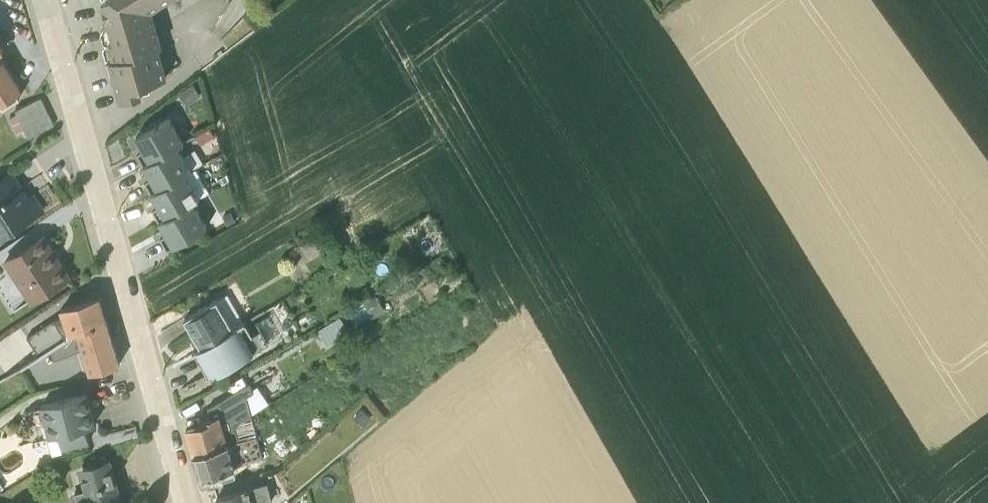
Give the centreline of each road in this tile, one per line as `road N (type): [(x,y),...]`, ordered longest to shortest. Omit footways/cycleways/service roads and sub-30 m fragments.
road 1 (residential): [(188,502),(46,0)]

